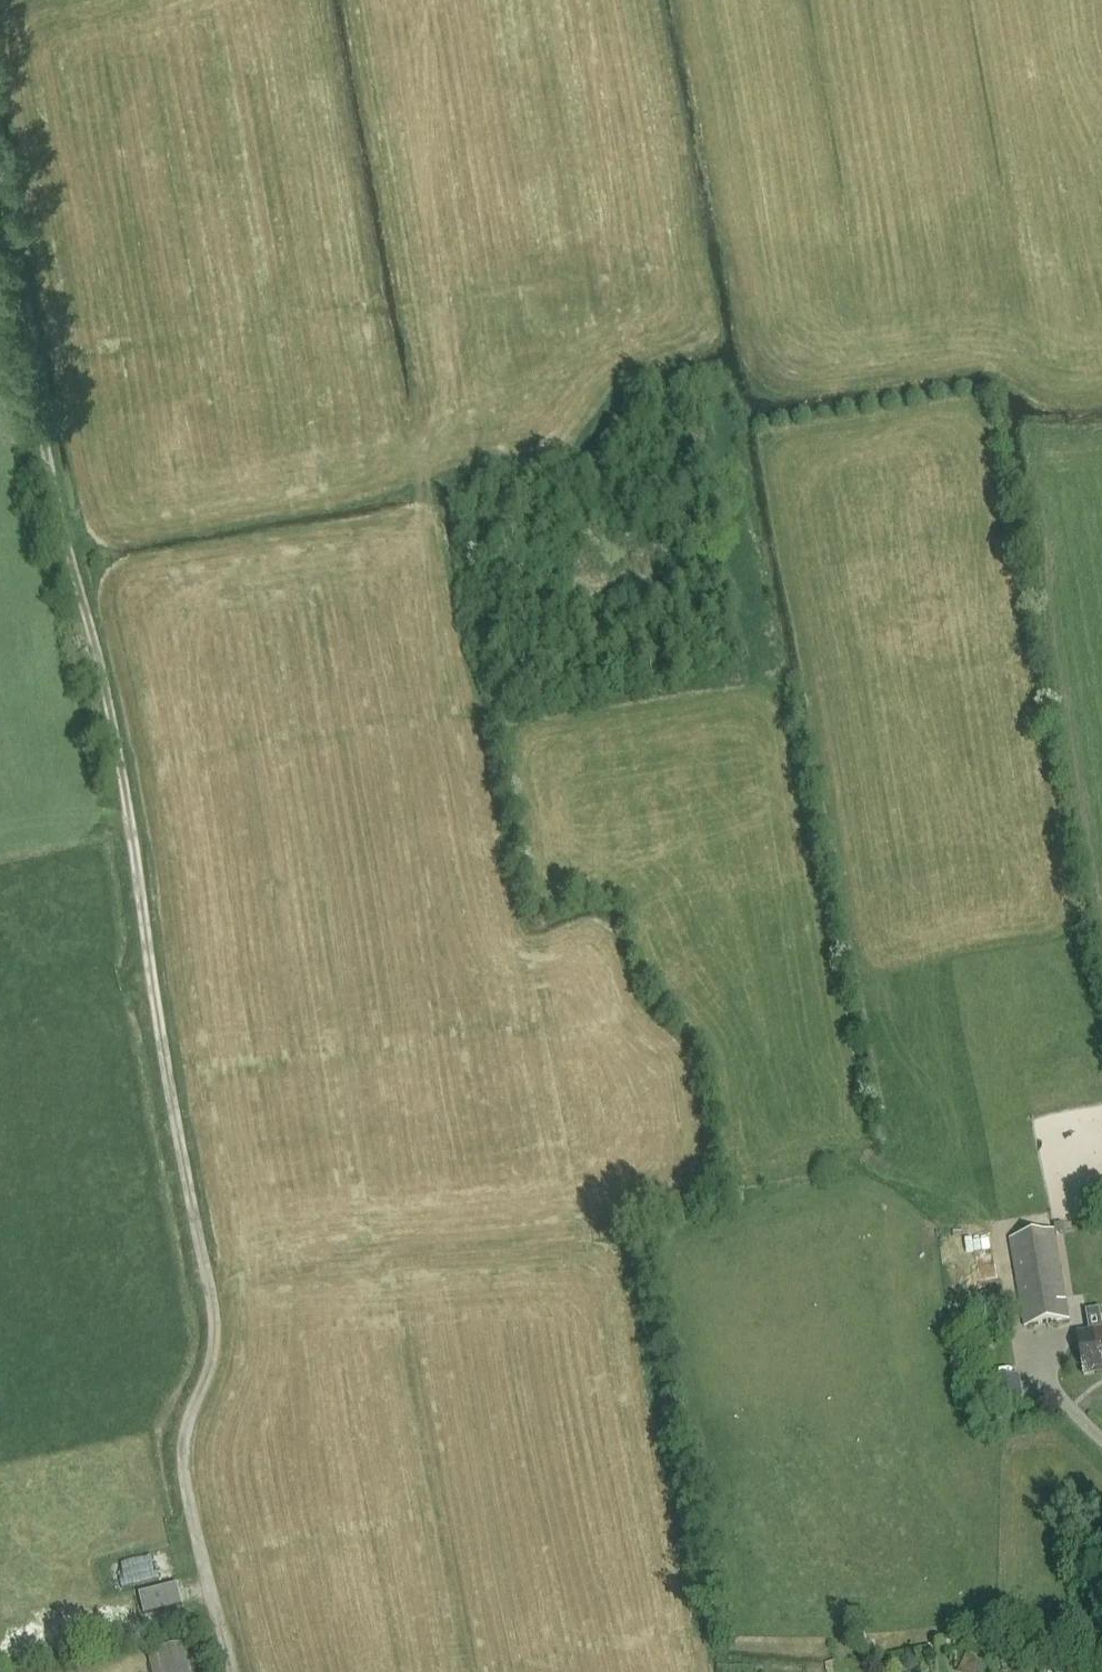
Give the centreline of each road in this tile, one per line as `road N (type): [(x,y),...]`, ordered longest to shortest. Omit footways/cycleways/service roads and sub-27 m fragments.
road 1 (track): [(229,1671),(181,1476),(179,1439),(212,1355),(214,1313),(128,803),(0,209)]

